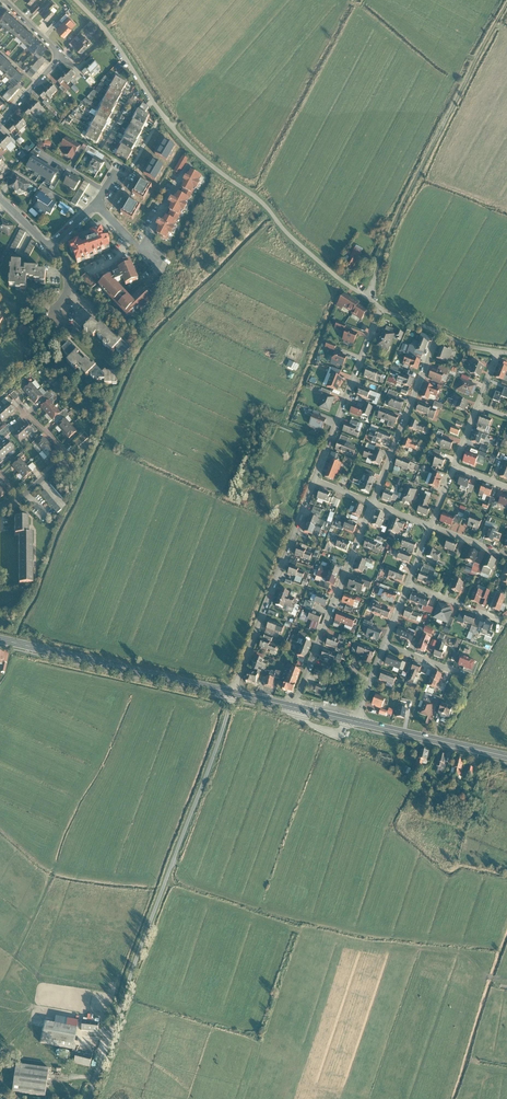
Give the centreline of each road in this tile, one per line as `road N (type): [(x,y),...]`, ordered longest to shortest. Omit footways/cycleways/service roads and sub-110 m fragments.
road 1 (unclassified): [(381,310),(186,144),(77,0)]
road 2 (residential): [(234,693),(89,1098)]
road 3 (track): [(369,301),(397,216),(506,5)]
road 4 (secondary): [(0,639),(234,693)]
road 5 (residential): [(234,693),(315,481)]
road 6 (residential): [(293,707),(372,504)]
road 7 (residential): [(372,504),(438,333)]
road 8 (residential): [(315,481),(381,310)]
road 9 (residential): [(0,124),(61,55),(5,0)]
road 10 (secondary): [(355,722),(506,757)]

